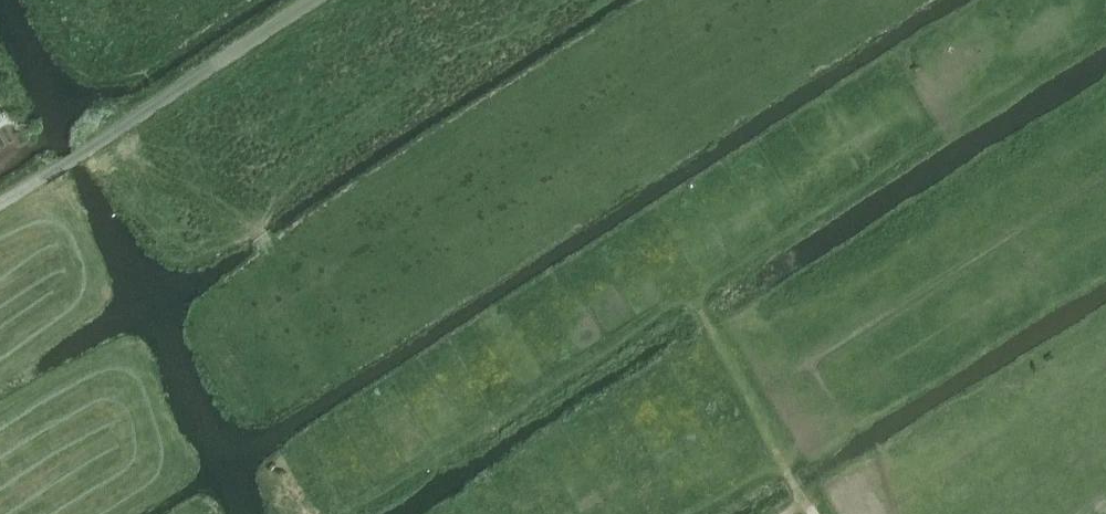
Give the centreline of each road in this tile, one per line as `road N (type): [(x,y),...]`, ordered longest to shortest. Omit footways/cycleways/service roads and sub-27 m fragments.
road 1 (track): [(0,200),(316,0)]

